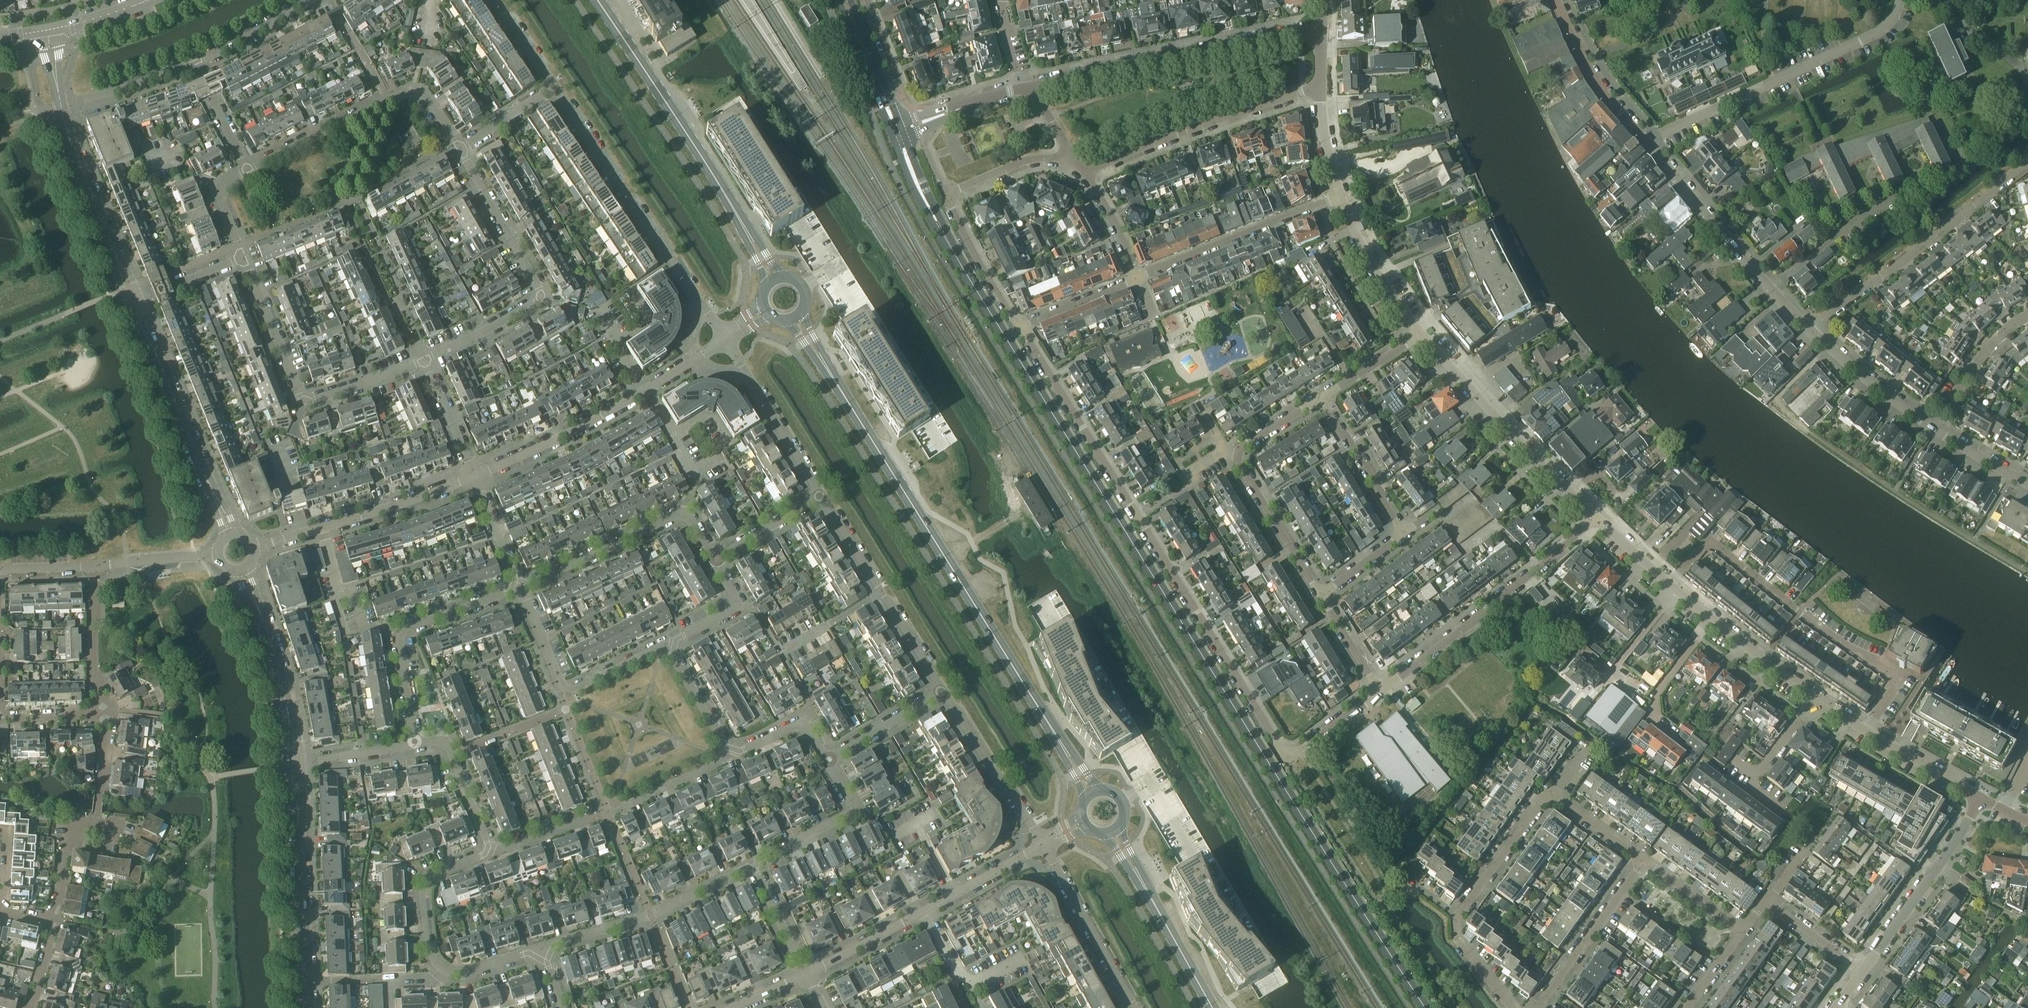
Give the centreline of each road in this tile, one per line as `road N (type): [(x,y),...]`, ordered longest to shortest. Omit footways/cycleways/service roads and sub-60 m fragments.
road 1 (secondary): [(1423,1007),(944,235)]
road 2 (residential): [(1282,750),(1020,328)]
road 3 (tertiary): [(827,369),(1057,738)]
road 4 (residential): [(1866,732),(1896,677),(1798,614),(1715,543),(1704,544),(1669,585)]
road 5 (residential): [(724,339),(553,87)]
road 6 (residential): [(1026,88),(1278,32),(1321,32)]
road 7 (residential): [(461,150),(540,299),(424,361)]
road 8 (residential): [(1646,141),(1885,28),(1900,0)]
road 9 (residential): [(424,361),(304,400),(243,260)]
road 10 (residential): [(1381,692),(1597,518)]
road 11 (residential): [(1809,328),(2027,162)]
road 12 (residential): [(1020,328),(950,197),(1023,163),(1066,163)]
road 13 (tertiary): [(744,227),(597,0)]
road 14 (residential): [(1597,518),(1421,335)]
road 15 (residential): [(1086,173),(1320,86)]
road 16 (residential): [(1646,141),(1809,328)]
road 17 (residential): [(544,949),(650,915),(753,864)]
road 18 (residential): [(1137,279),(1339,197)]
road 19 (residential): [(1864,968),(1983,802)]
road 20 (residential): [(476,477),(643,390)]
road 21 (residential): [(1134,1007),(1043,844)]
road 22 (residential): [(1817,697),(1669,585)]
road 23 (residential): [(821,496),(724,339)]
road 24 (residential): [(1043,844),(943,691)]
road 25 (residential): [(685,514),(519,590)]
road 26 (residential): [(1537,1007),(1644,863)]
road 27 (unclassified): [(308,1007),(299,831)]
road 28 (residential): [(753,864),(851,810),(828,761)]
road 29 (residential): [(1320,594),(1233,454)]
road 30 (residential): [(483,856),(435,872),(422,890),(430,956),(448,973)]
road 31 (residential): [(321,528),(476,477)]
road 32 (residential): [(1421,335),(1379,277),(1339,197)]
road 33 (residential): [(1402,535),(1321,398)]
road 34 (residential): [(1809,328),(1932,428)]
road 35 (residential): [(1457,916),(1544,797),(1554,795)]
road 36 (residential): [(247,171),(386,102)]
road 37 (residential): [(415,745),(437,741),(452,754),(487,843),(483,856)]
road 38 (unclassified): [(111,245),(60,105)]
road 39 (residential): [(103,713),(95,565)]
road 40 (residential): [(1932,428),(1997,339),(2027,316)]
road 41 (residential): [(743,753),(610,814)]
road 42 (residential): [(0,716),(3,571)]
road 43 (residential): [(400,633),(362,626),(321,528)]
road 44 (tertiary): [(1141,882),(1211,1007)]
road 45 (residential): [(1023,958),(965,981),(925,911)]
road 46 (residential): [(60,105),(195,64)]
road 47 (residential): [(677,638),(674,658),(723,743),(743,753)]
road 48 (residential): [(647,388),(695,472),(685,514)]
road 49 (residential): [(1983,802),(1866,732)]
road 50 (residential): [(925,911),(1043,844)]
road 51 (residential): [(806,976),(925,911)]
road 52 (residential): [(828,761),(943,691)]
road 53 (residential): [(195,64),(312,0)]
road 54 (residential): [(902,130),(1026,88)]
road 55 (residential): [(476,477),(424,361)]
road 56 (residential): [(561,690),(677,638)]
road 57 (residential): [(1020,328),(1137,279)]
road 58 (residential): [(400,633),(519,590)]
road 59 (residential): [(753,864),(806,976)]
road 60 (residential): [(218,554),(95,565)]
road 61 (residential): [(716,559),(821,496)]
road 62 (residential): [(1743,933),(1644,863)]
road 63 (residential): [(519,590),(476,477)]

